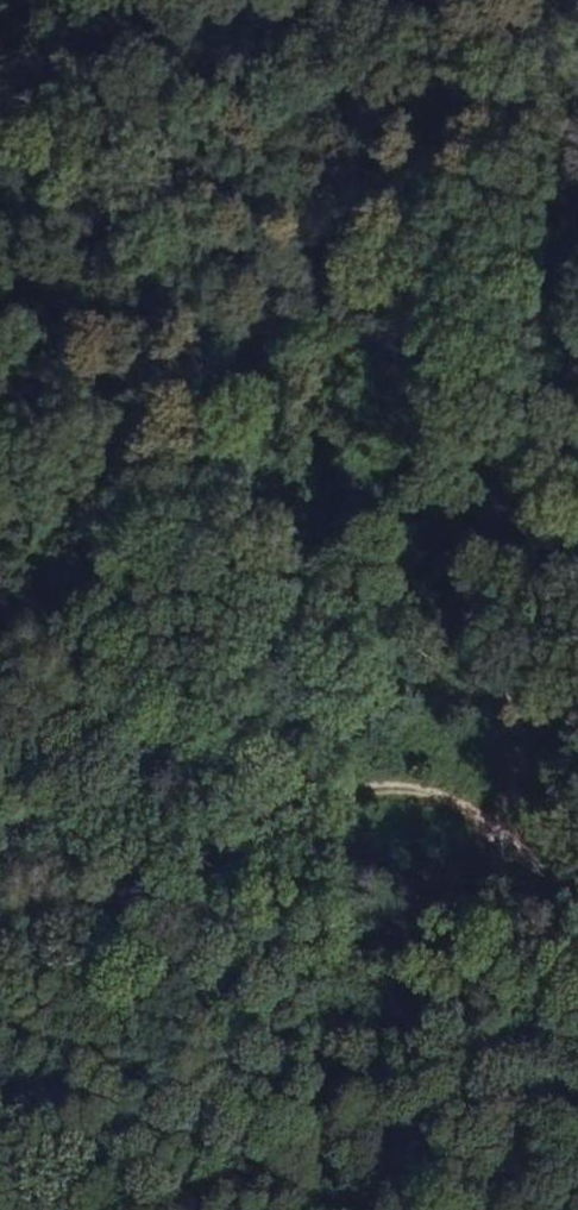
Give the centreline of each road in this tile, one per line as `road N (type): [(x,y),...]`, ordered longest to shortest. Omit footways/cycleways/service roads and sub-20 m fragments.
road 1 (track): [(577,907),(414,790),(355,775),(321,792),(291,811),(257,913),(139,1156),(87,1209)]

